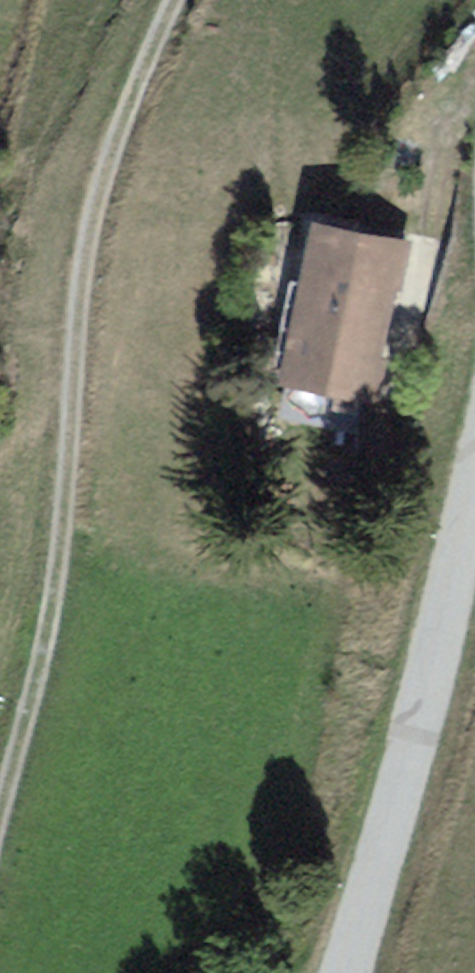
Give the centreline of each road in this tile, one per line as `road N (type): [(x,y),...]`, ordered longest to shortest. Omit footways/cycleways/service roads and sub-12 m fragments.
road 1 (track): [(0,802),(53,567),(87,207),(179,0)]
road 2 (tertiary): [(474,457),(348,972)]

